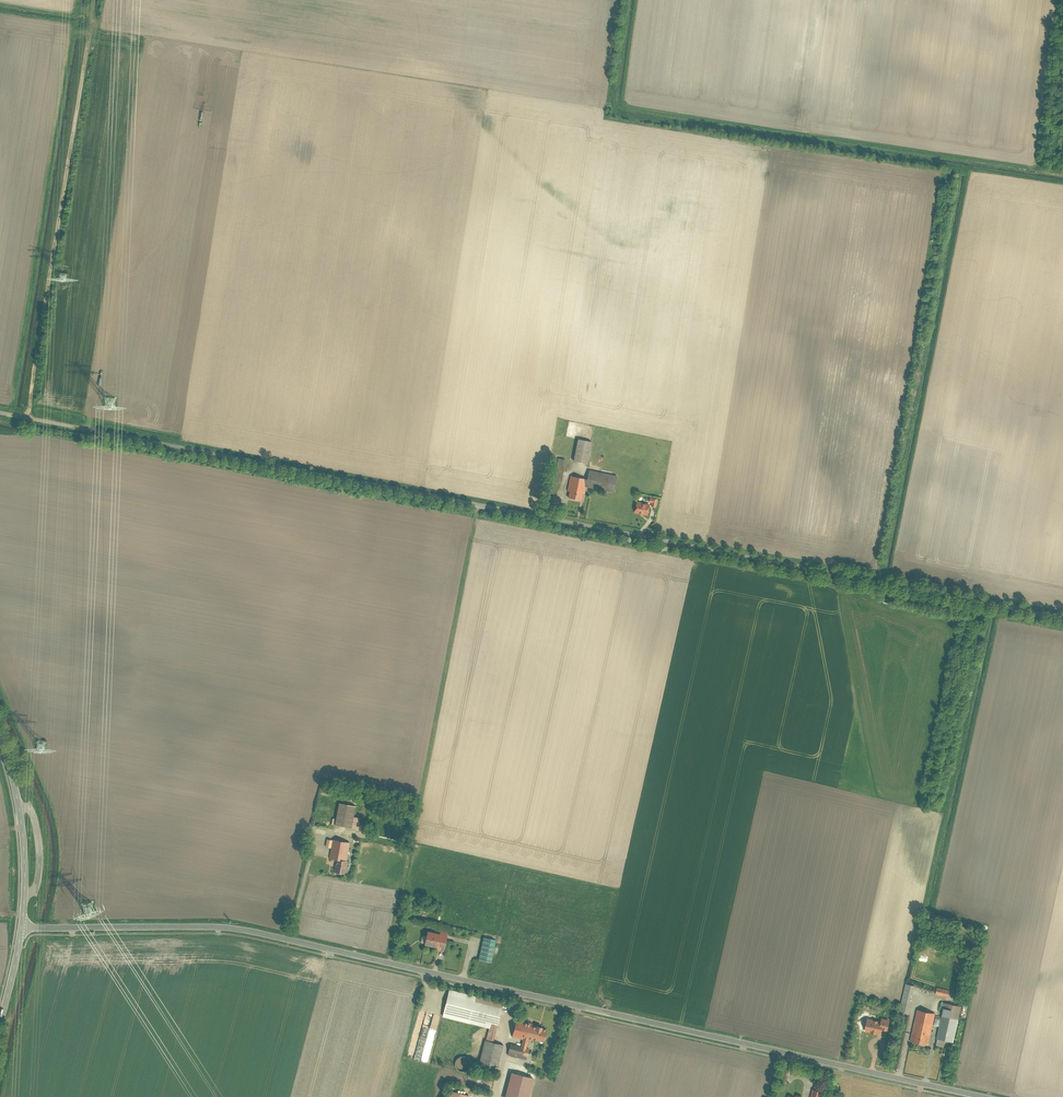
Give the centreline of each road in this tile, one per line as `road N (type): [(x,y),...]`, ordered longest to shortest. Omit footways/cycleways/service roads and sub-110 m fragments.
road 1 (unclassified): [(0,410),(1062,616)]
road 2 (tertiary): [(25,926),(252,931),(982,1096)]
road 3 (track): [(1062,173),(622,109),(631,0)]
road 4 (track): [(479,503),(389,963)]
road 5 (track): [(96,0),(29,416)]
road 6 (tertiary): [(0,740),(26,830),(25,926)]

